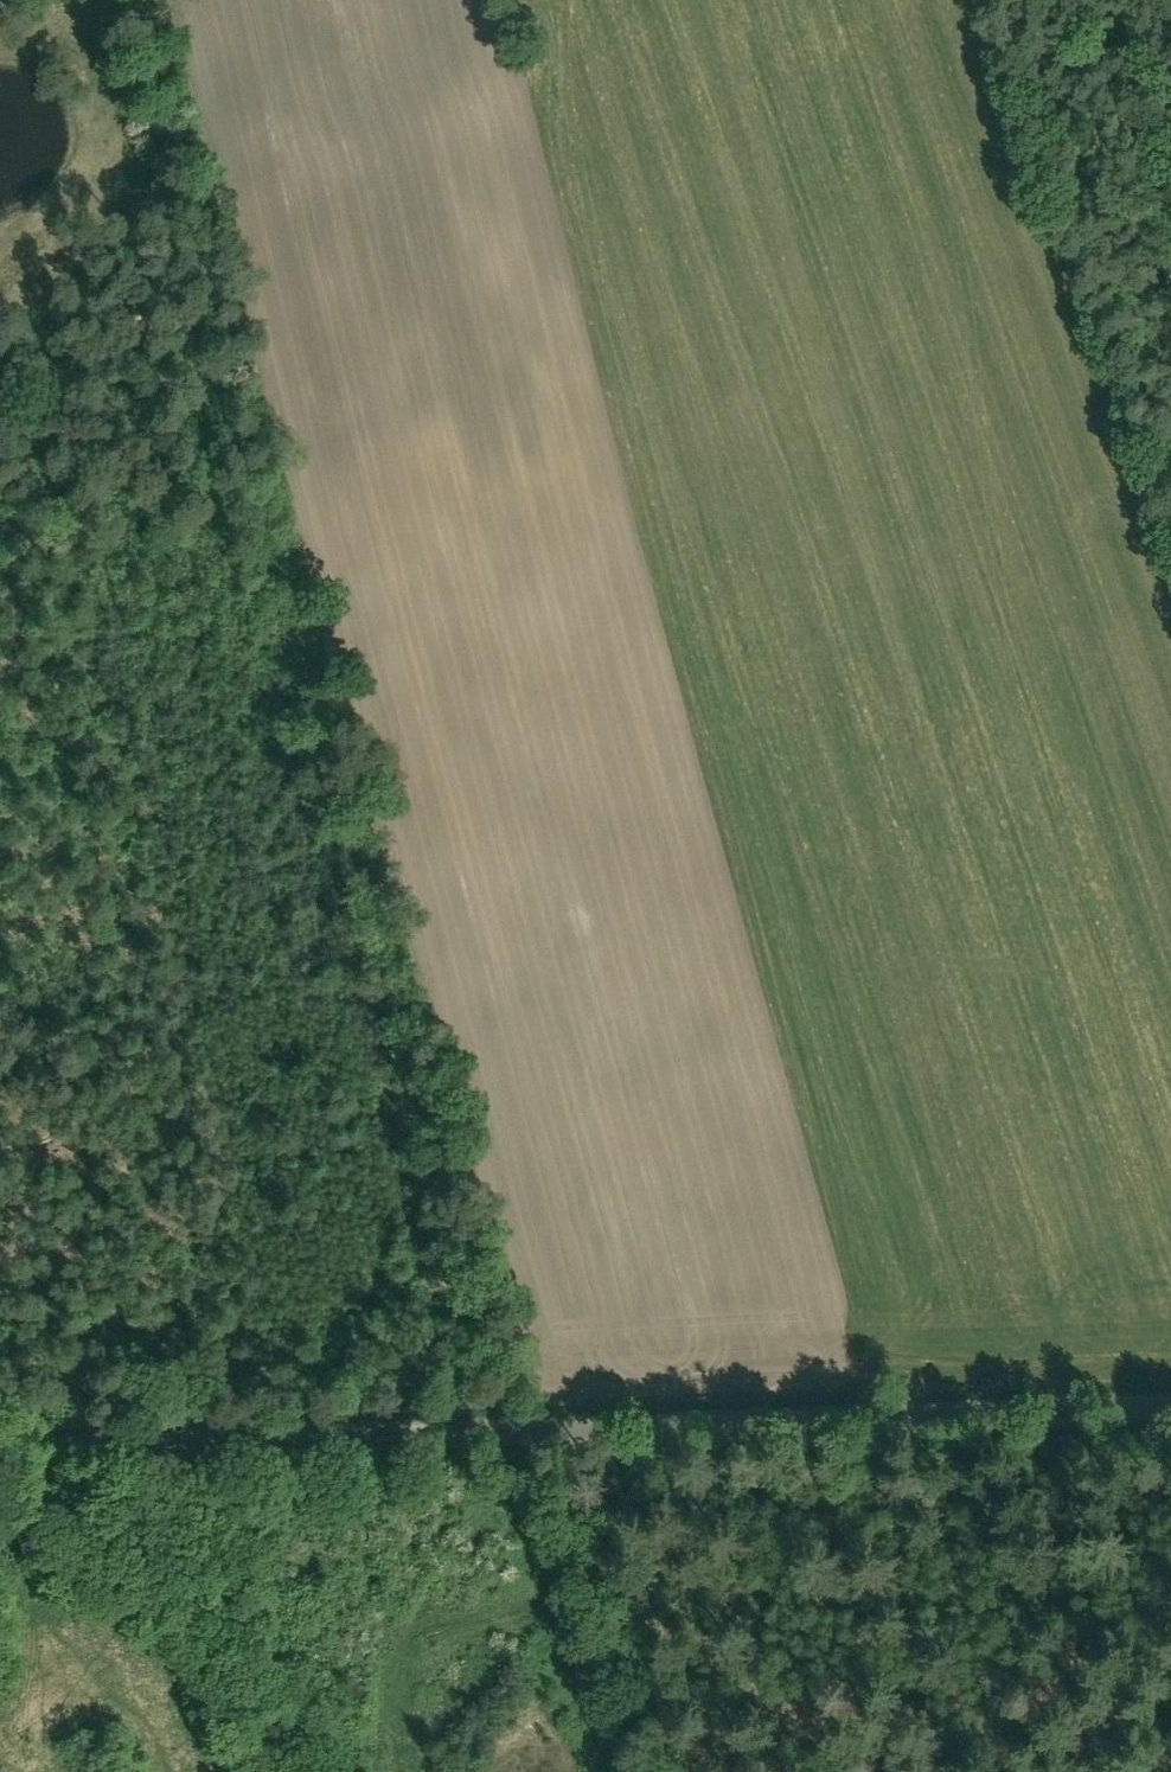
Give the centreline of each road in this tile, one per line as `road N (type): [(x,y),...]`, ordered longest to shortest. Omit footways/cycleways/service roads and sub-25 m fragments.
road 1 (unclassified): [(0,1452),(1170,1408)]

